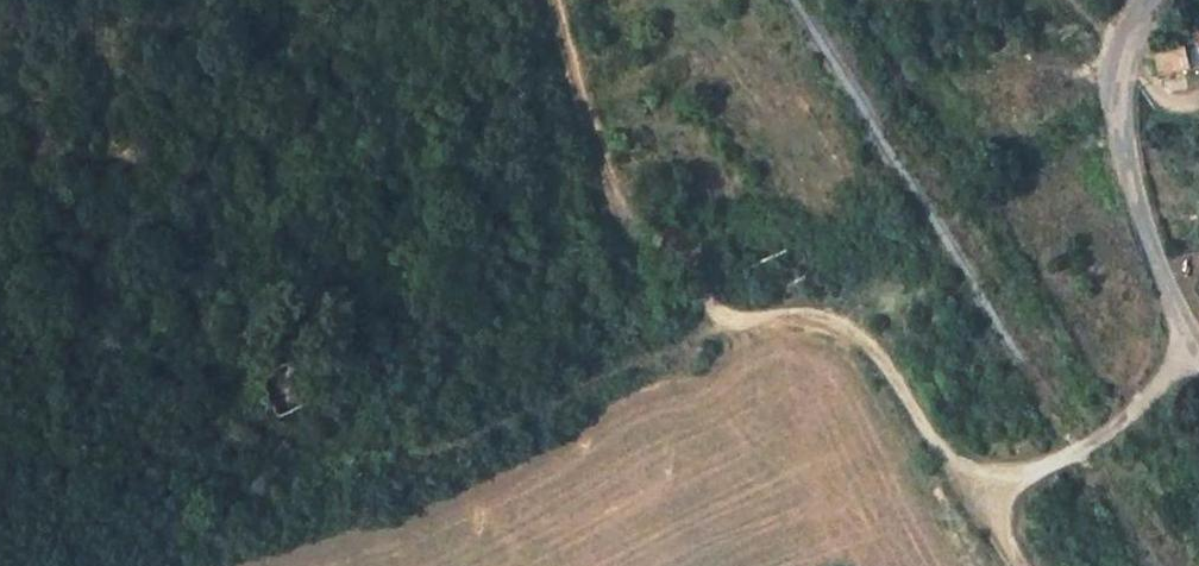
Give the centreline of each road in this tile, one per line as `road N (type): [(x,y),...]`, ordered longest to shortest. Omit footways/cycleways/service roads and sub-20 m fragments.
road 1 (track): [(736,320),(713,311),(630,217),(604,171),(552,0)]
road 2 (unclassified): [(1150,0),(1127,59),(1118,123),(1134,197),(1198,353)]
road 3 (track): [(1036,471),(993,474),(947,454),(851,326),(795,312),(736,320)]
road 4 (track): [(736,320),(426,450)]
road 5 (track): [(1194,344),(1137,409),(1036,471),(1022,489),(1009,524),(1020,565)]

